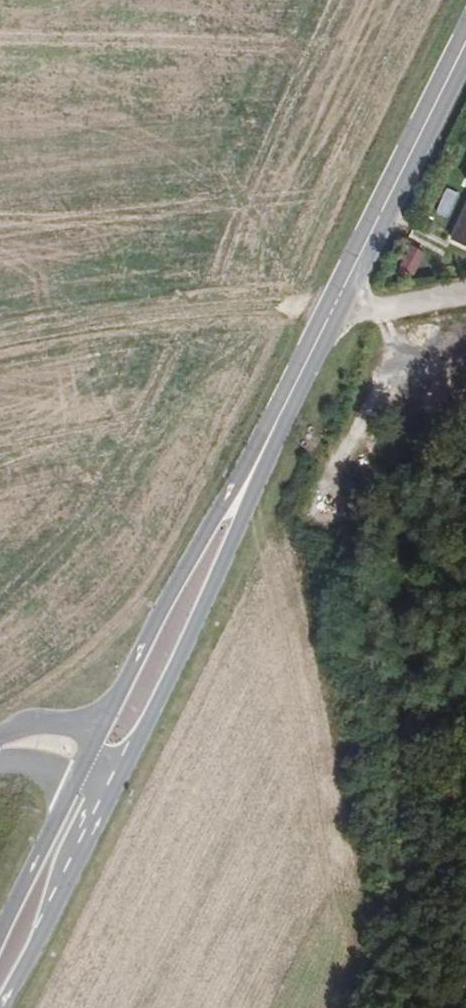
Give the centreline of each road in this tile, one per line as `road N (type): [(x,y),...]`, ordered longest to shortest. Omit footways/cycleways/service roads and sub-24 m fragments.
road 1 (track): [(0,339),(347,283),(371,304),(465,286)]
road 2 (secondary): [(465,47),(278,409)]
road 3 (secondary): [(121,777),(238,527),(278,409)]
road 4 (secondary): [(278,409),(95,733)]
road 5 (secondary): [(42,930),(121,777)]
road 6 (secondary): [(69,780),(0,929)]
road 7 (secondary): [(42,930),(98,783)]

